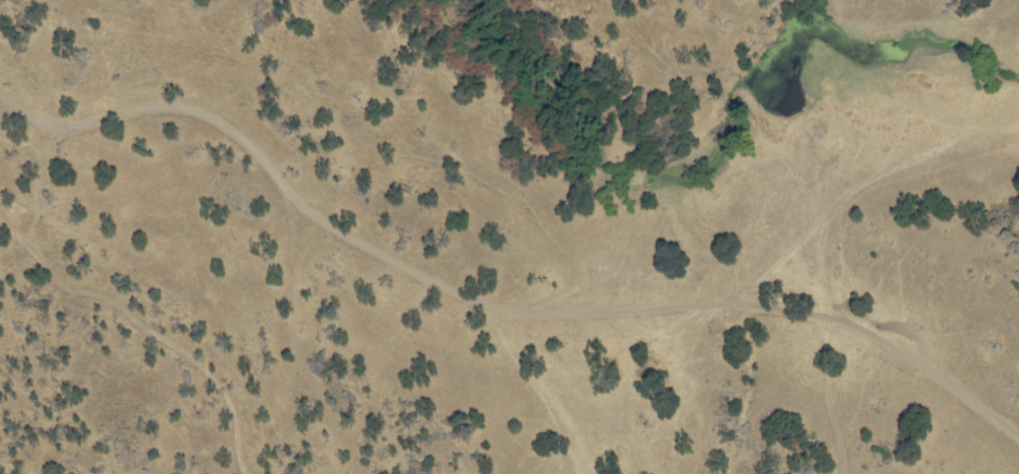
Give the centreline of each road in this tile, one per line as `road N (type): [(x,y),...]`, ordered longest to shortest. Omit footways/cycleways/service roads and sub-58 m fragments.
road 1 (residential): [(1018,433),(907,333),(453,275),(336,248),(231,132),(24,100),(0,58)]
road 2 (track): [(981,0),(955,100),(839,322),(846,473)]
road 3 (residential): [(382,473),(352,381),(336,248)]

